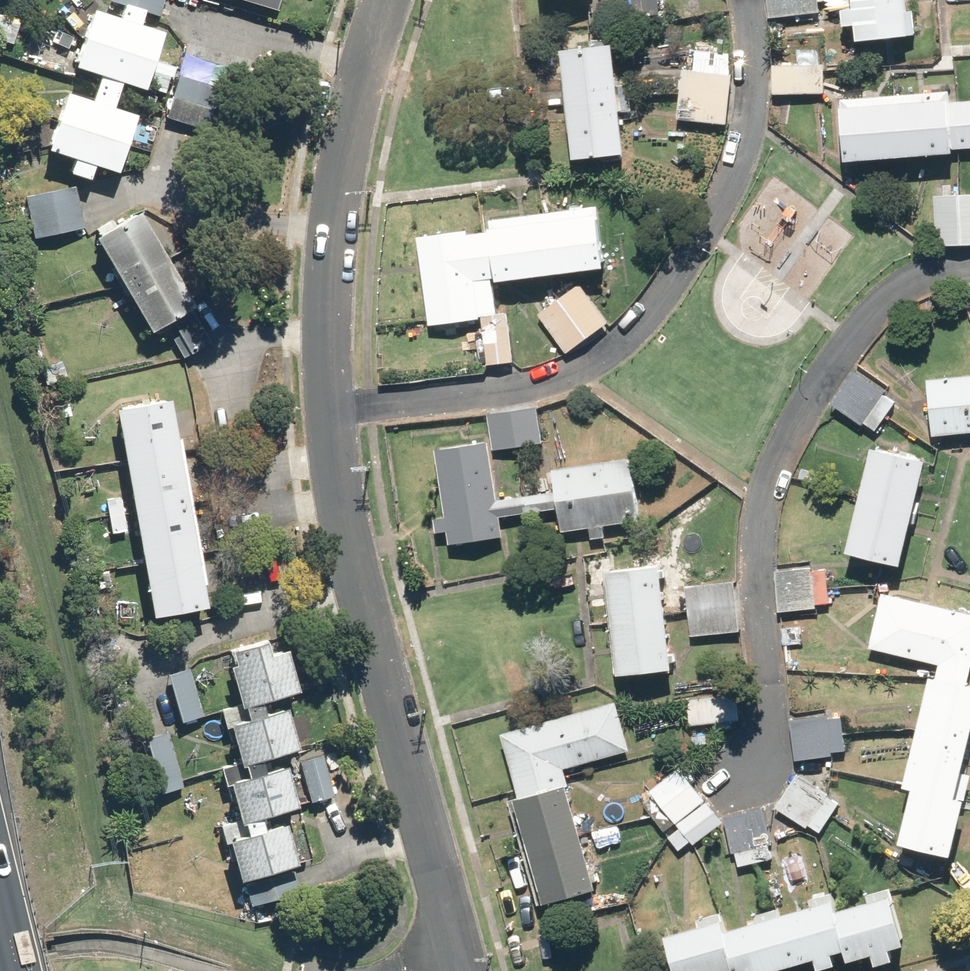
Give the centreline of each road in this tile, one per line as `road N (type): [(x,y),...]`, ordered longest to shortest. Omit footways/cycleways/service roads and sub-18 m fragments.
road 1 (residential): [(745,0),(754,48),(751,119),(725,190),(663,296),(615,347),(578,373),(541,385),(332,411)]
road 2 (residential): [(736,788),(766,742),(760,562),(770,492),(807,409),(894,299),(943,269),(969,267)]
road 3 (residential): [(461,970),(359,583),(332,411)]
road 4 (residential): [(332,411),(327,267),(348,133),(389,0)]

